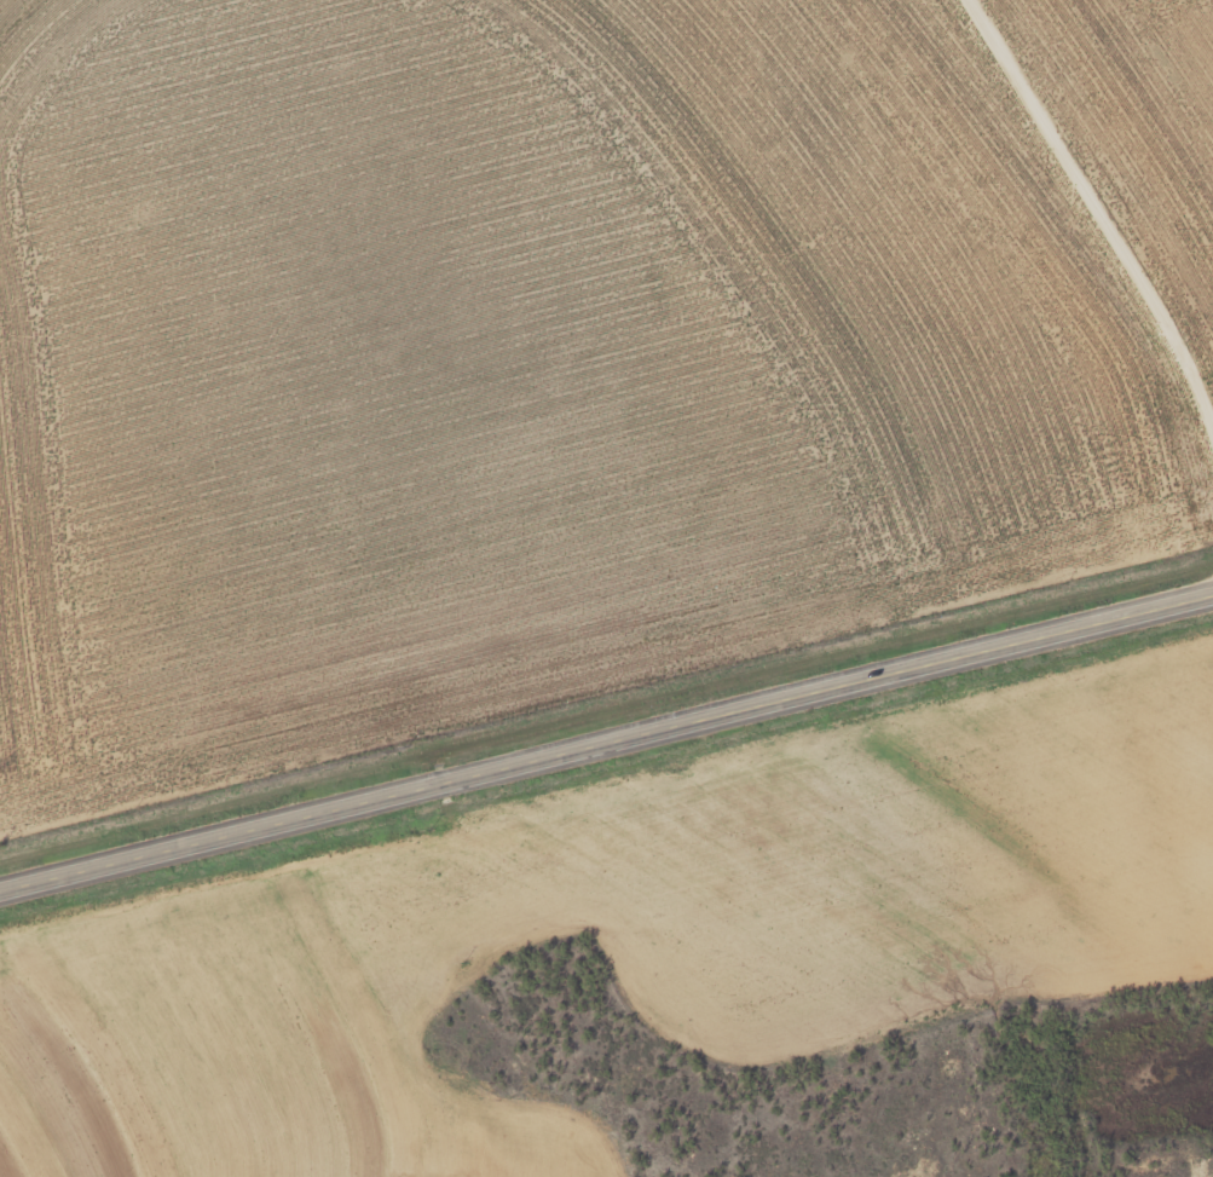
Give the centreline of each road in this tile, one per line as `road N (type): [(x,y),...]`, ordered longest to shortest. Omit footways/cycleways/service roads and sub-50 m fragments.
road 1 (primary): [(1212,593),(0,886)]

